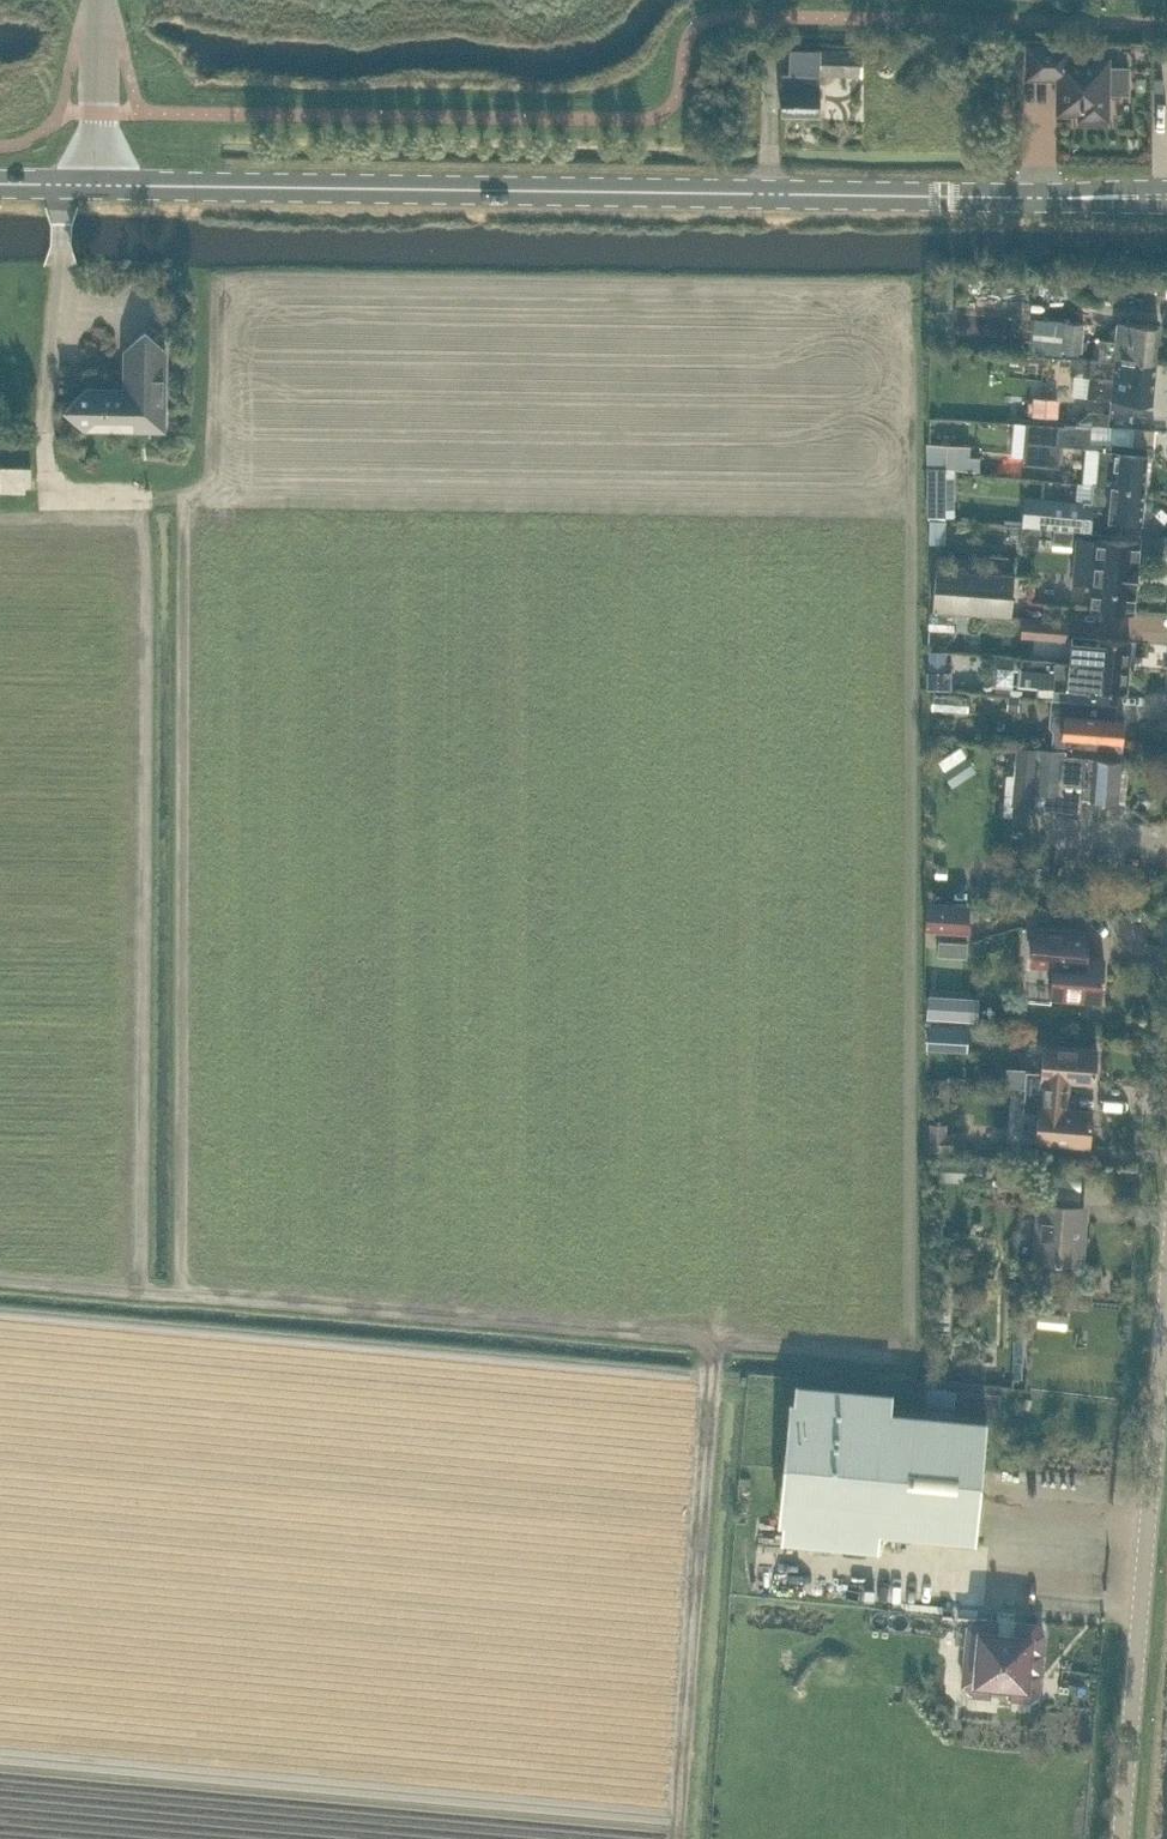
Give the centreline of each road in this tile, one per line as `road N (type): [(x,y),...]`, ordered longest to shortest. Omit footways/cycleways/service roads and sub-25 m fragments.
road 1 (tertiary): [(102,183),(1048,195)]
road 2 (unclassified): [(1125,1838),(1166,1306)]
road 3 (unclassified): [(102,183),(101,0)]
road 4 (tertiary): [(1048,195),(1068,204),(1166,205)]
road 5 (tertiary): [(1166,187),(1068,187),(1048,195)]

